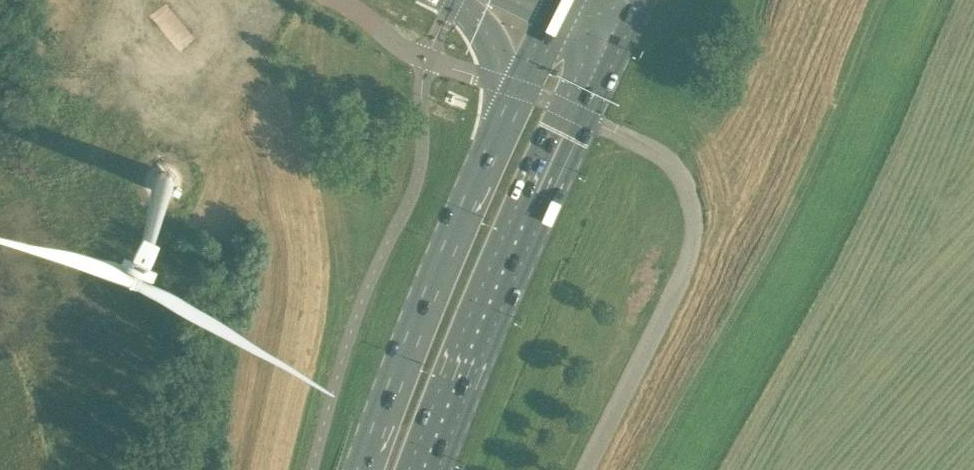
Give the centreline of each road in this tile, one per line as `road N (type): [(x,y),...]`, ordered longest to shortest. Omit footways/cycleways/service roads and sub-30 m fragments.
road 1 (unclassified): [(585,469),(698,234),(695,203),(679,174),(582,117)]
road 2 (trunk): [(522,89),(432,289),(366,469)]
road 3 (trunk): [(435,469),(480,339),(582,117)]
road 4 (unclassified): [(522,89),(410,52),(335,0)]

